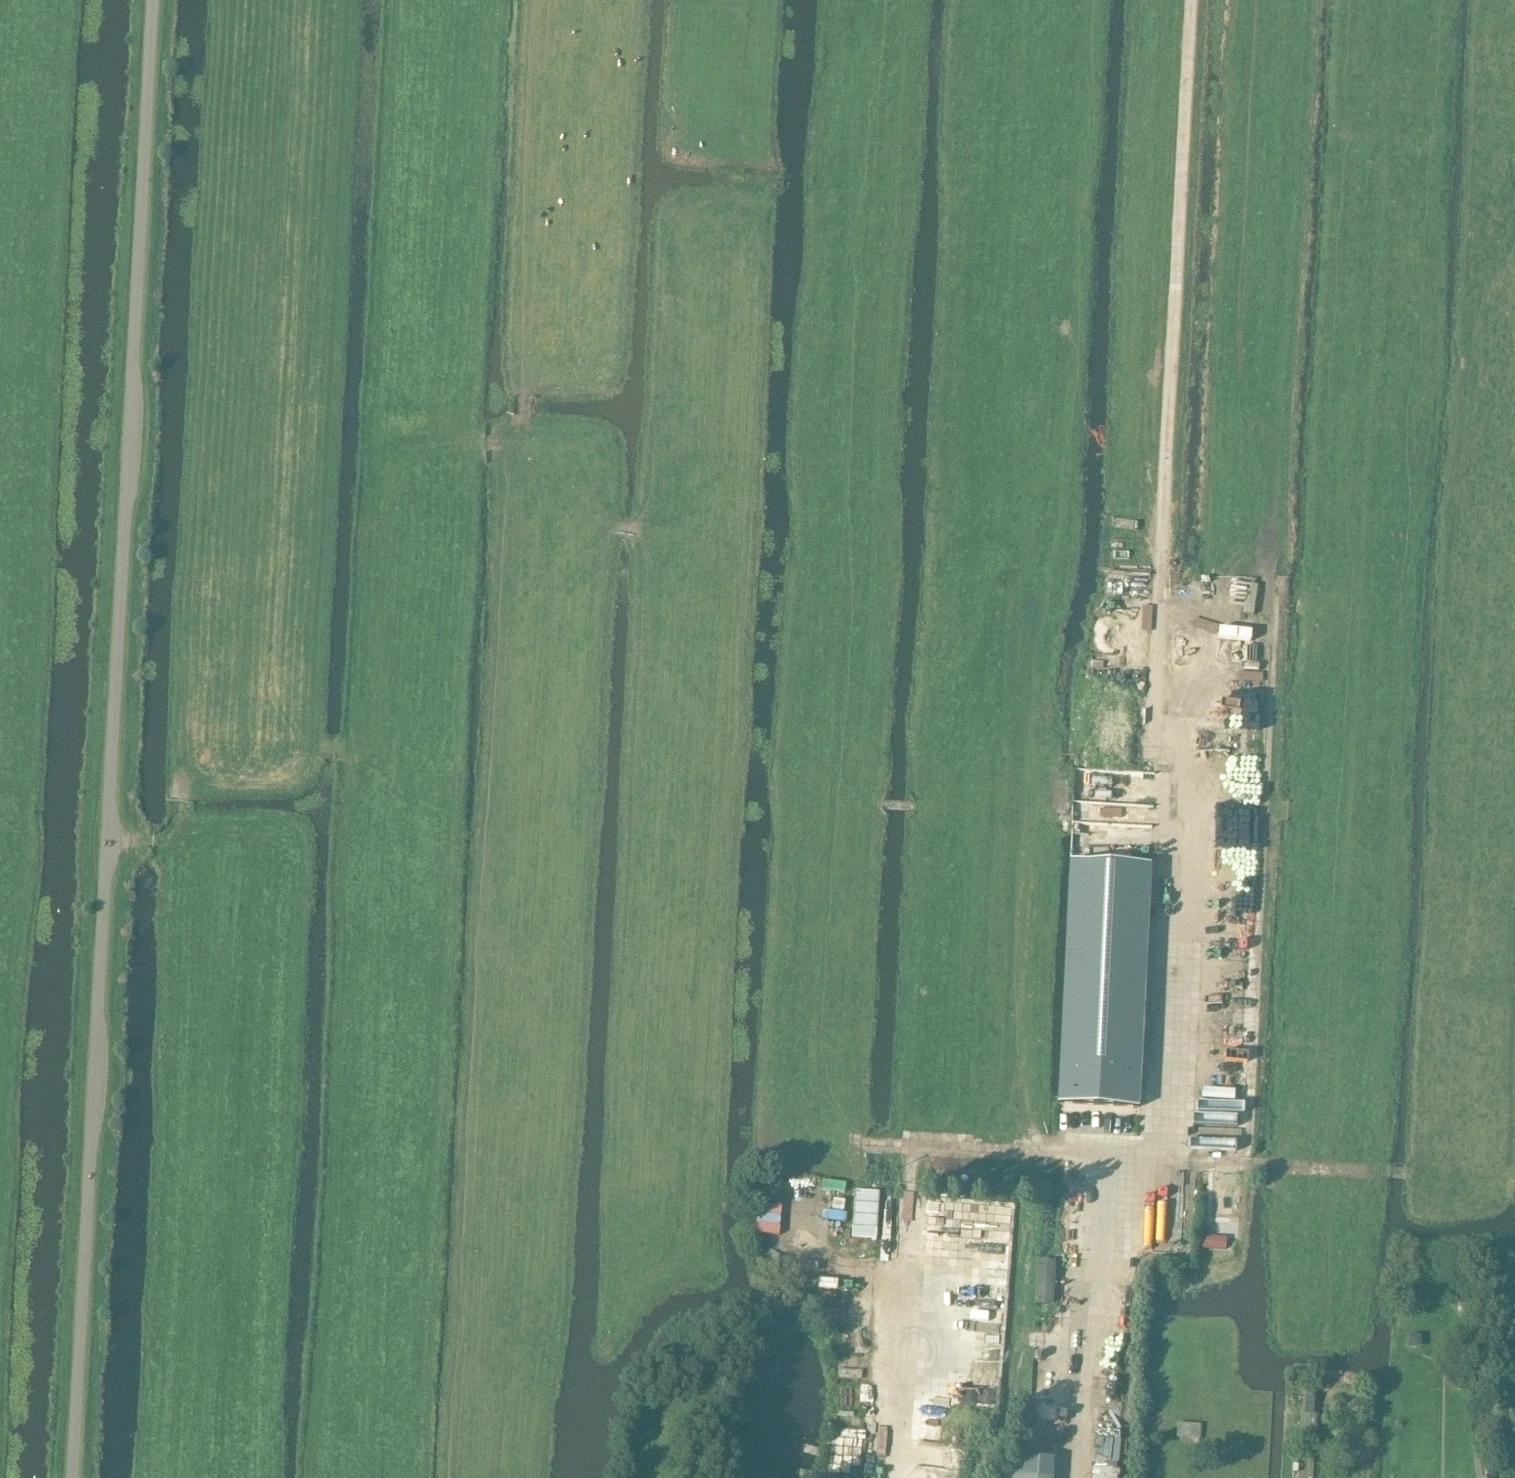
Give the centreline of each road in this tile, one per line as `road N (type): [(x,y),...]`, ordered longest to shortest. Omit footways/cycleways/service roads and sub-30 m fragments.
road 1 (track): [(1190,0),(1154,747),(1172,820),(1162,1149),(1103,1183),(1072,1358),(1067,1477)]
road 2 (unclassified): [(76,1477),(153,0)]

